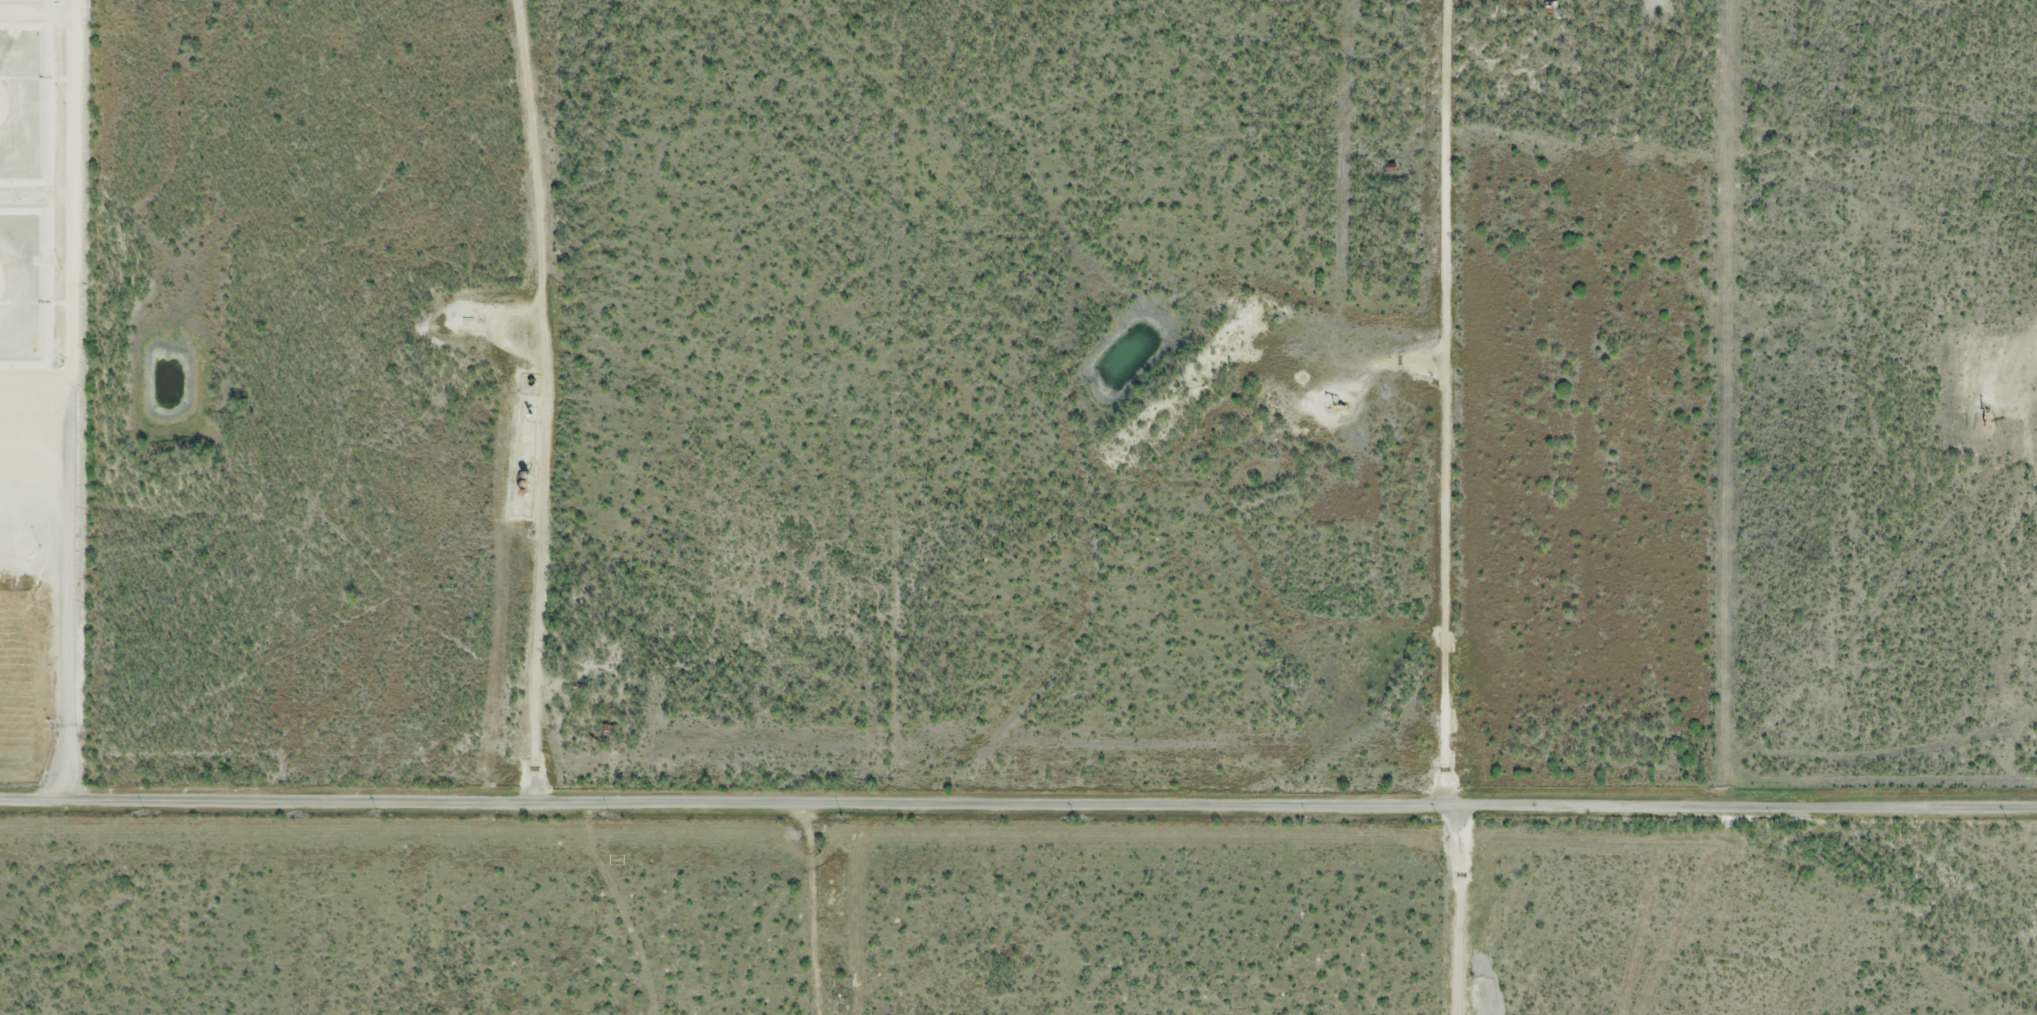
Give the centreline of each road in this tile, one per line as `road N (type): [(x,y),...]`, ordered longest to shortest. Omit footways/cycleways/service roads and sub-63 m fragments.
road 1 (residential): [(2036,806),(0,800)]
road 2 (track): [(1441,807),(1447,0)]

